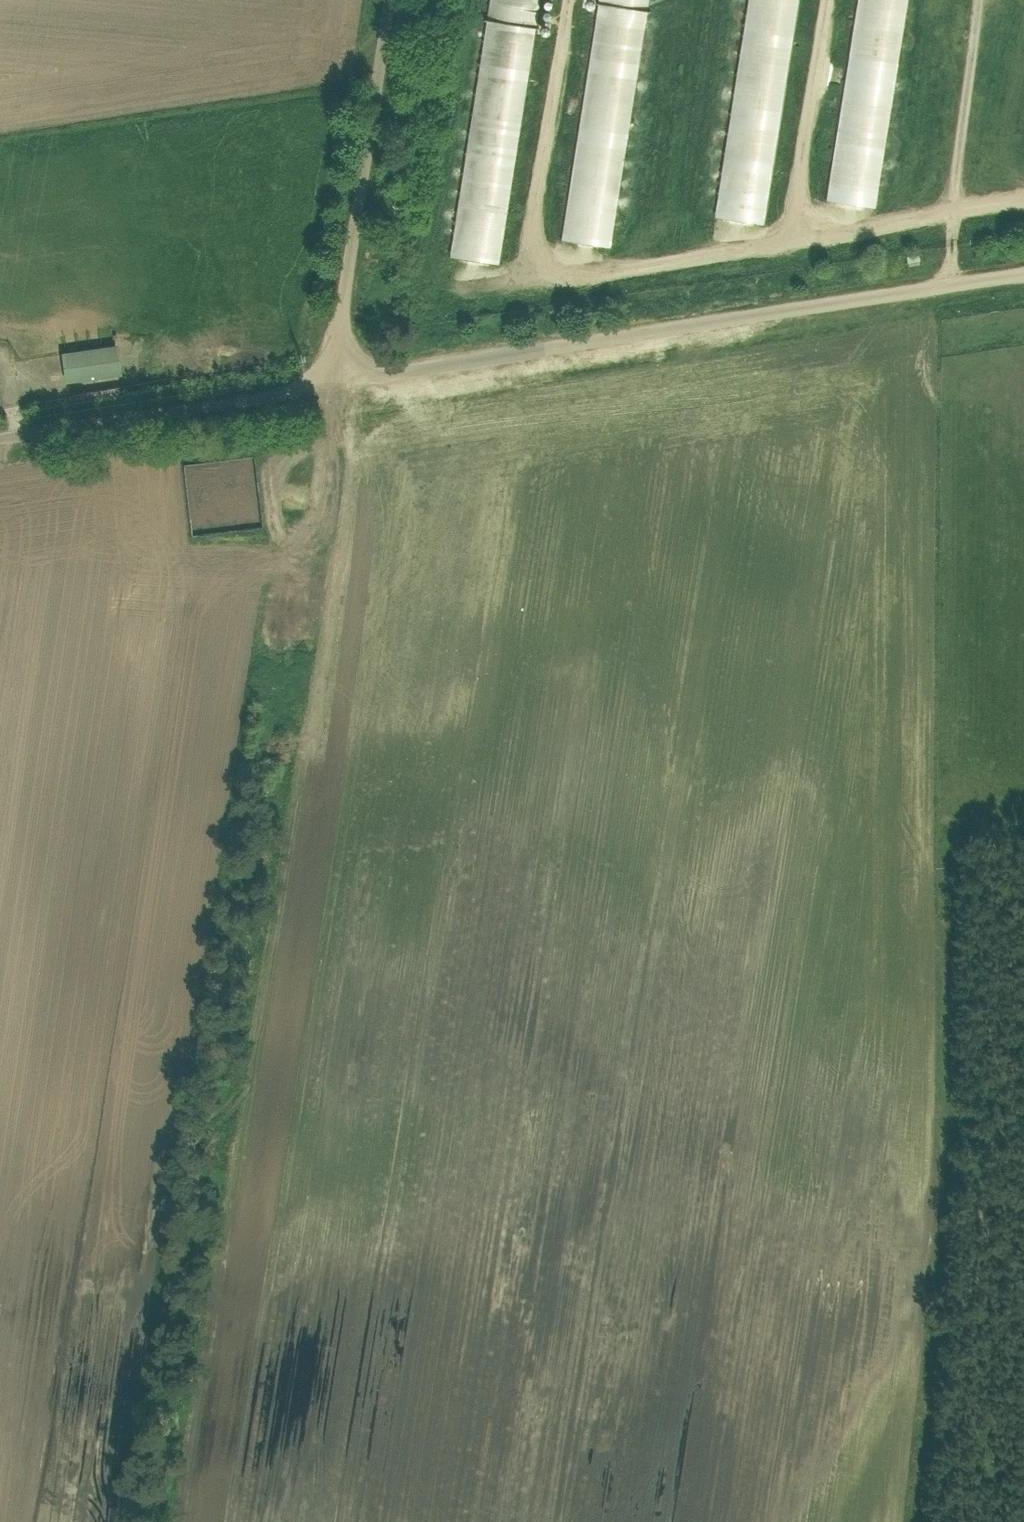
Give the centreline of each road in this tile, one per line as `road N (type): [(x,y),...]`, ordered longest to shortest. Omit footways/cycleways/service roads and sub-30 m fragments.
road 1 (unclassified): [(338,382),(1023,274)]
road 2 (unclassified): [(338,382),(396,0)]
road 3 (unclassified): [(338,382),(0,435)]

